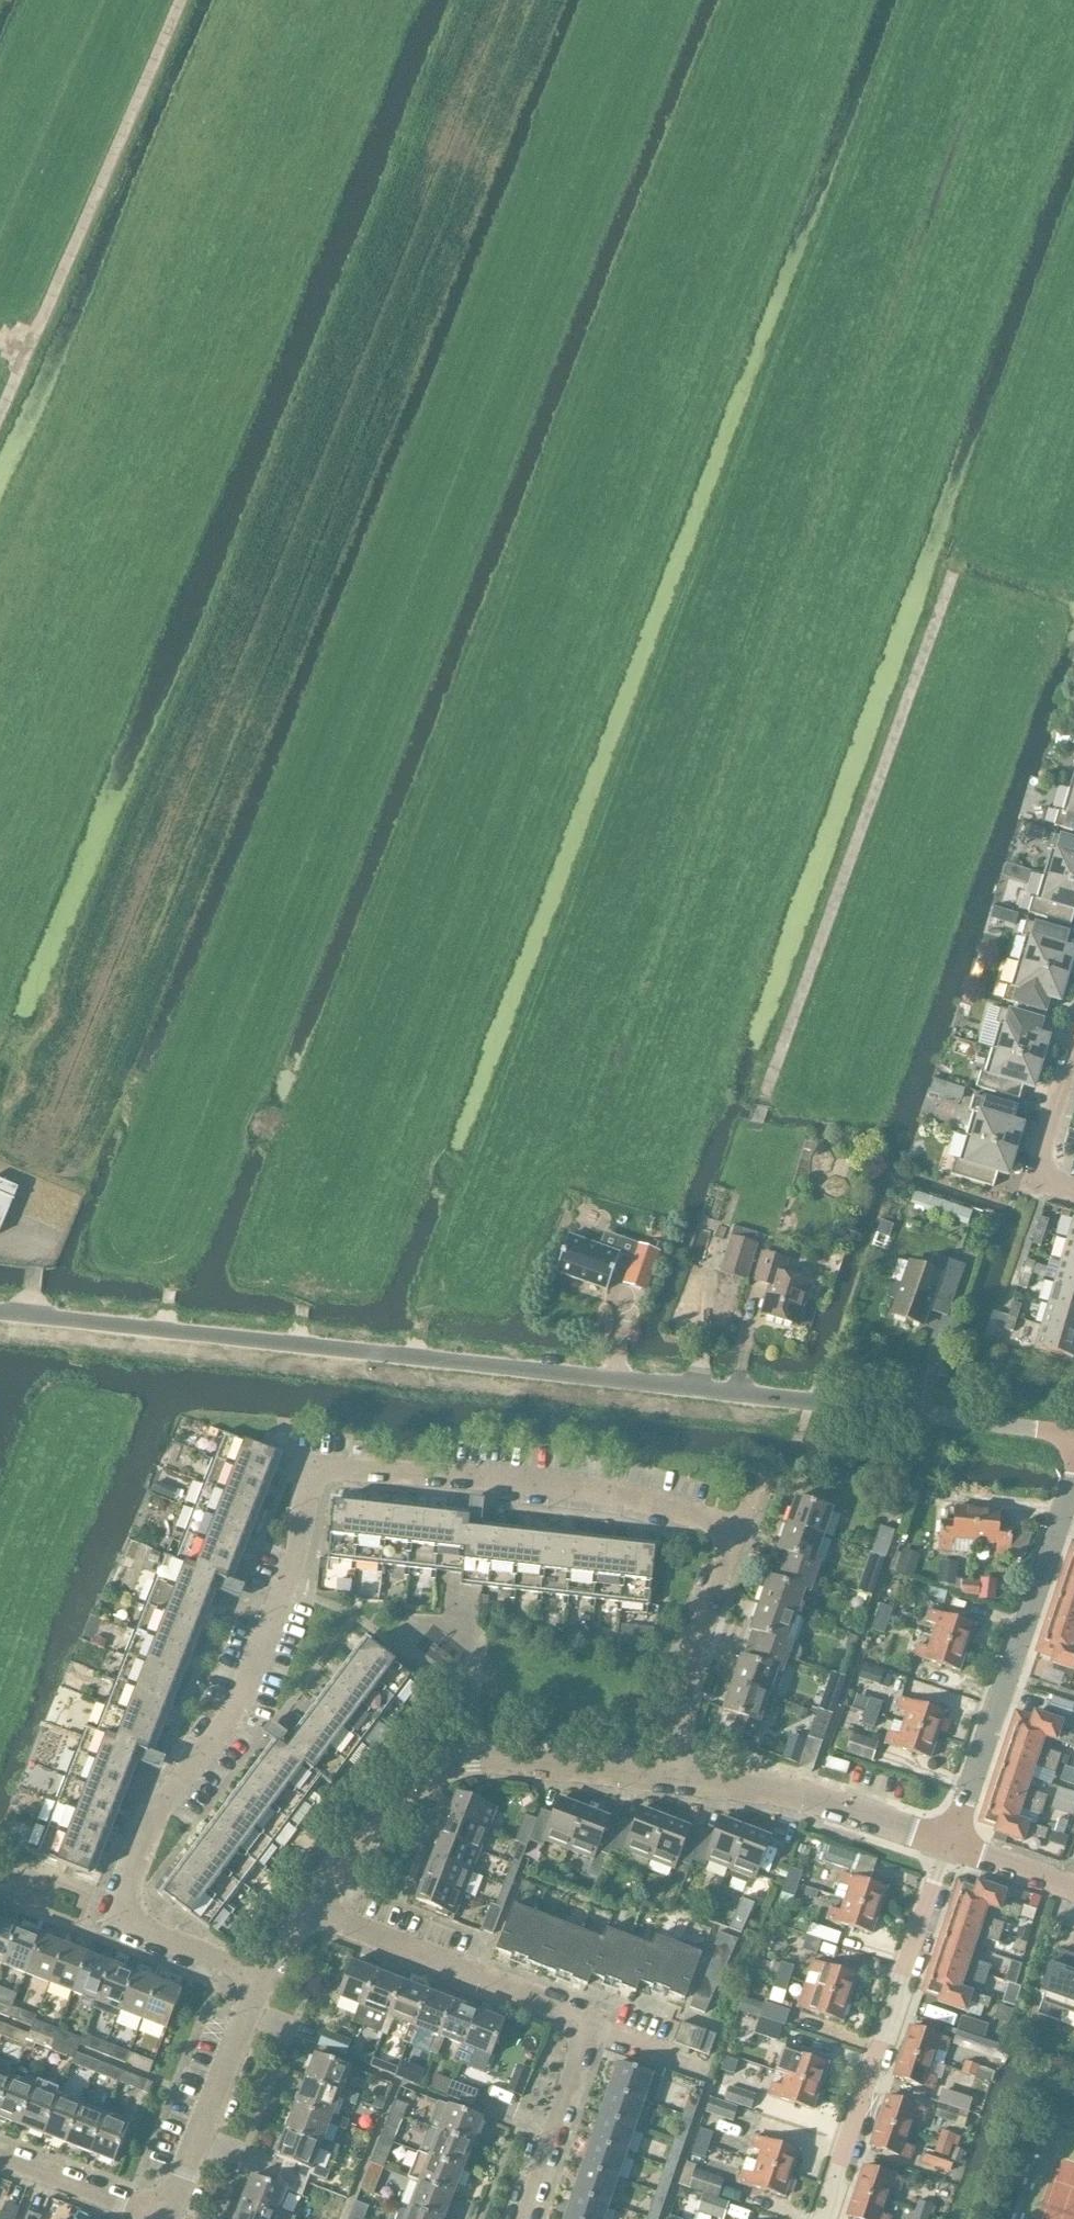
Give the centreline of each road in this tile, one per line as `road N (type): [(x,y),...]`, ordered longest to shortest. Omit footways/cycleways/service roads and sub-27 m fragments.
road 1 (unclassified): [(1073,1437),(0,1312)]
road 2 (residential): [(264,1972),(128,1919),(131,1881),(159,1812),(247,1691),(301,1551),(312,1472),(624,1496),(731,1533)]
road 3 (track): [(753,1134),(950,575),(1073,261)]
road 4 (track): [(177,0),(0,412)]
road 5 (residential): [(672,1774),(470,1756),(451,1761),(419,1774),(380,1807),(309,1908)]
road 6 (residential): [(824,2218),(948,1844)]
road 7 (residential): [(948,1844),(1073,1477)]
road 8 (residential): [(309,1908),(591,2024)]
road 9 (residential): [(948,1844),(807,1797),(672,1774)]
road 10 (residential): [(264,1972),(163,2218)]
road 11 (residential): [(672,1774),(687,1669),(731,1533)]
road 12 (residential): [(524,2218),(591,2024)]
road 13 (residential): [(1073,1189),(1037,1179),(1073,1055)]
road 14 (residential): [(0,2160),(146,2218)]
road 15 (residential): [(948,1844),(1073,1888)]

